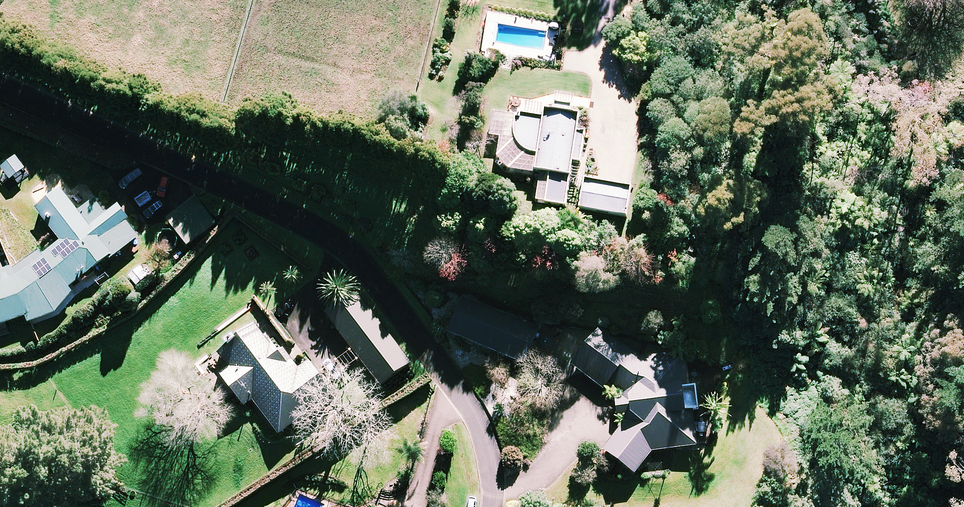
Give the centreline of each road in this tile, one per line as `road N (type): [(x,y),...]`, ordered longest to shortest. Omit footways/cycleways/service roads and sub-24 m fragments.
road 1 (residential): [(0,90),(321,228),(389,295),(450,375),(487,450),(492,506)]

